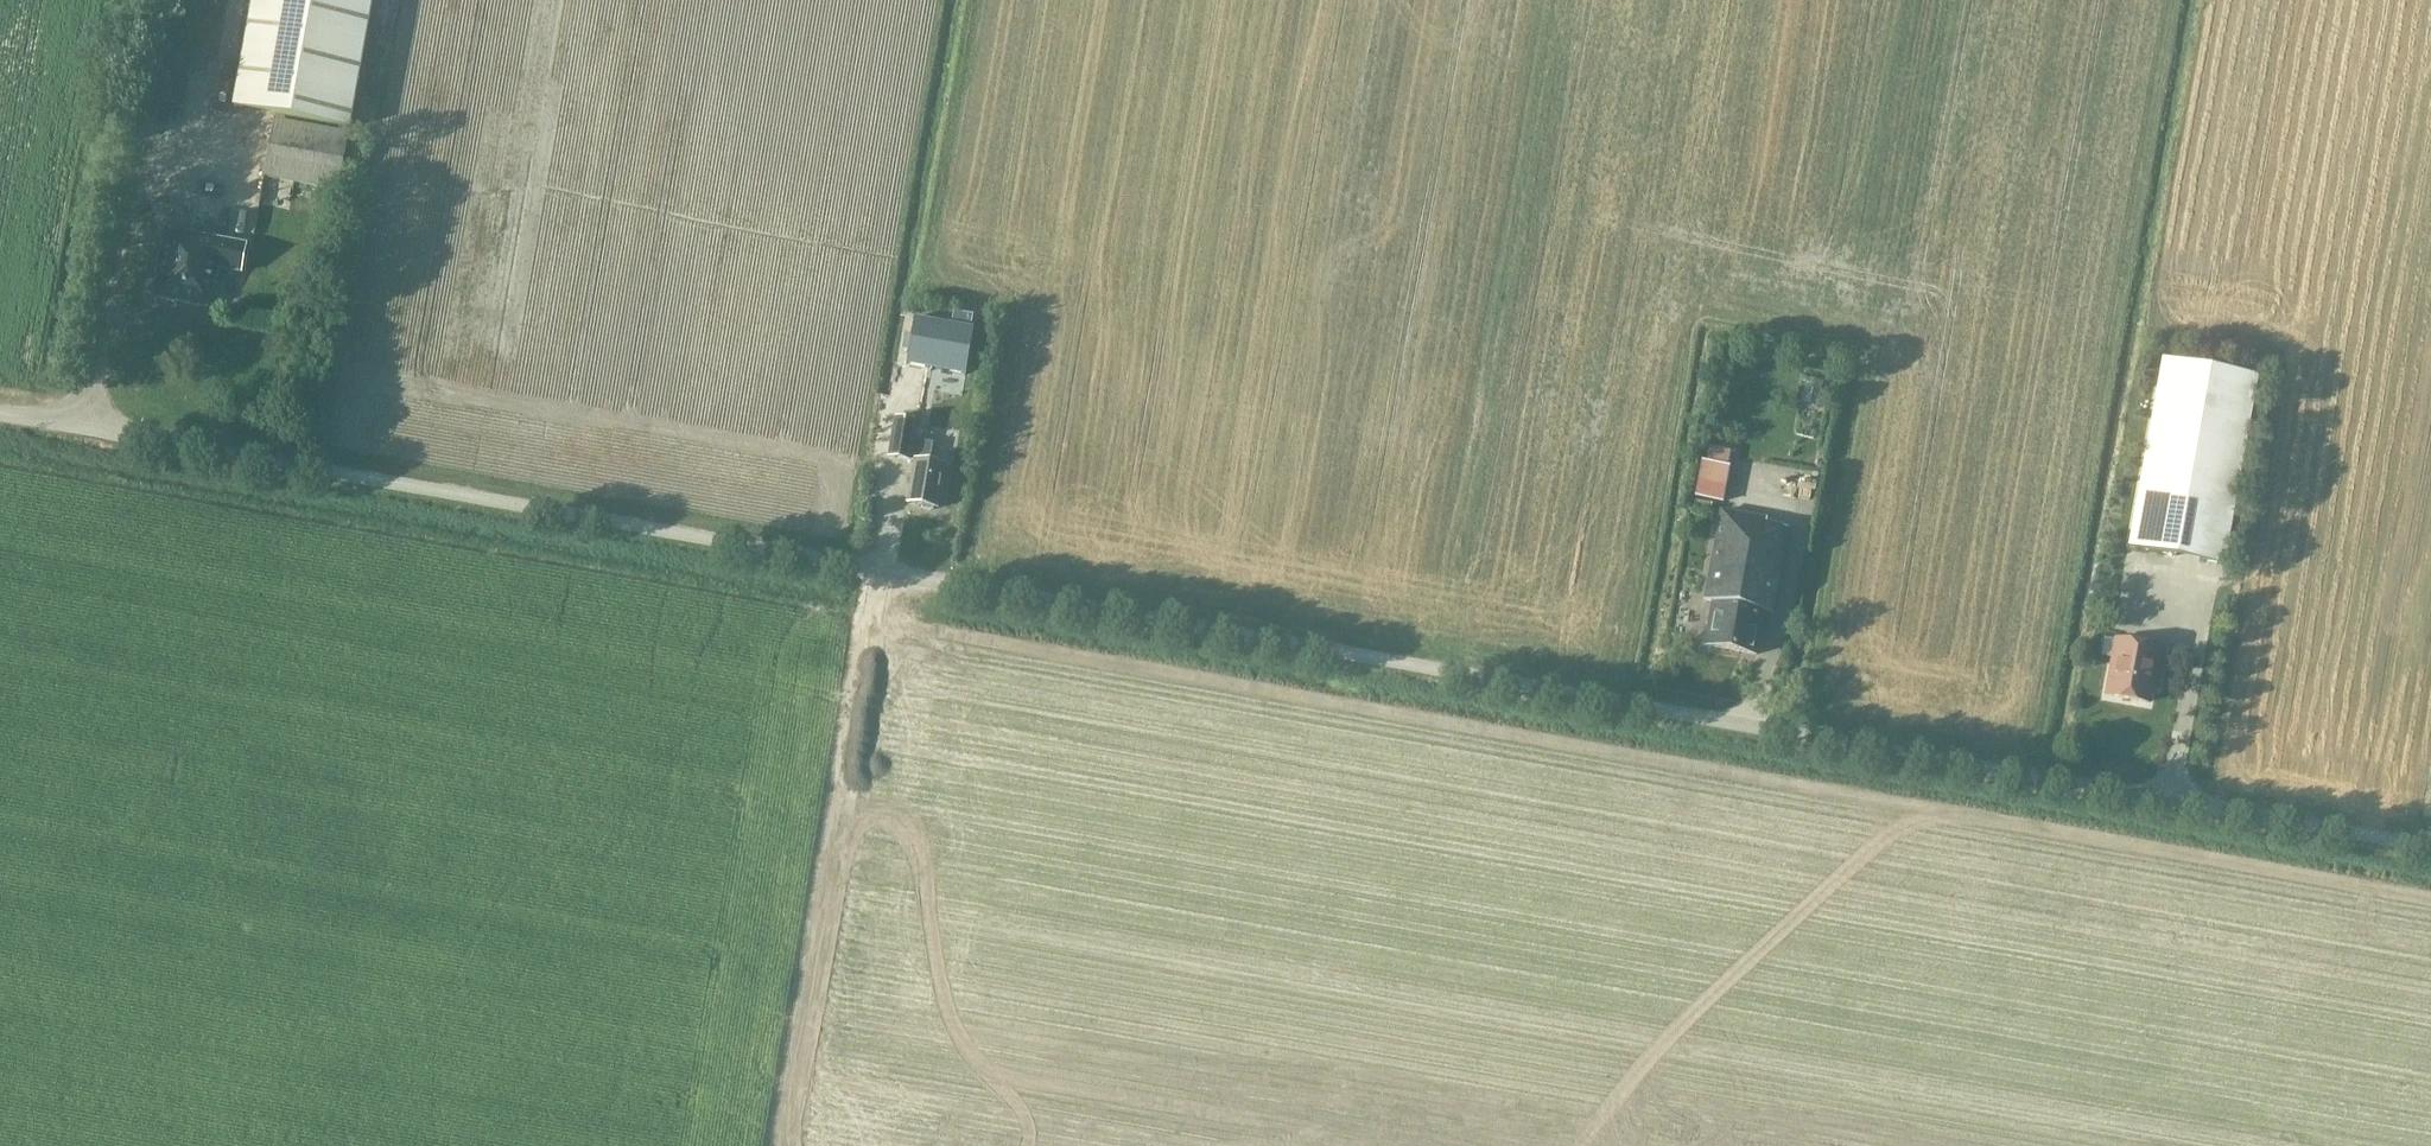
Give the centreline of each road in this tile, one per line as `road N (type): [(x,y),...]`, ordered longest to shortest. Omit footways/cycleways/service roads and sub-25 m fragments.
road 1 (unclassified): [(2430,852),(0,419)]

